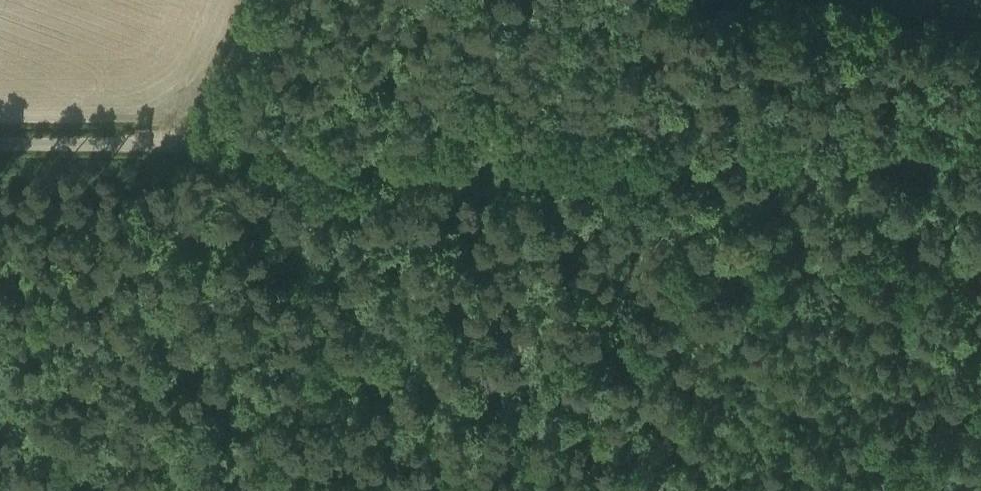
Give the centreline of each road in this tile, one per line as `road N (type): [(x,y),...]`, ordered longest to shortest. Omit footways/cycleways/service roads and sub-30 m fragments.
road 1 (unclassified): [(0,144),(980,142)]

